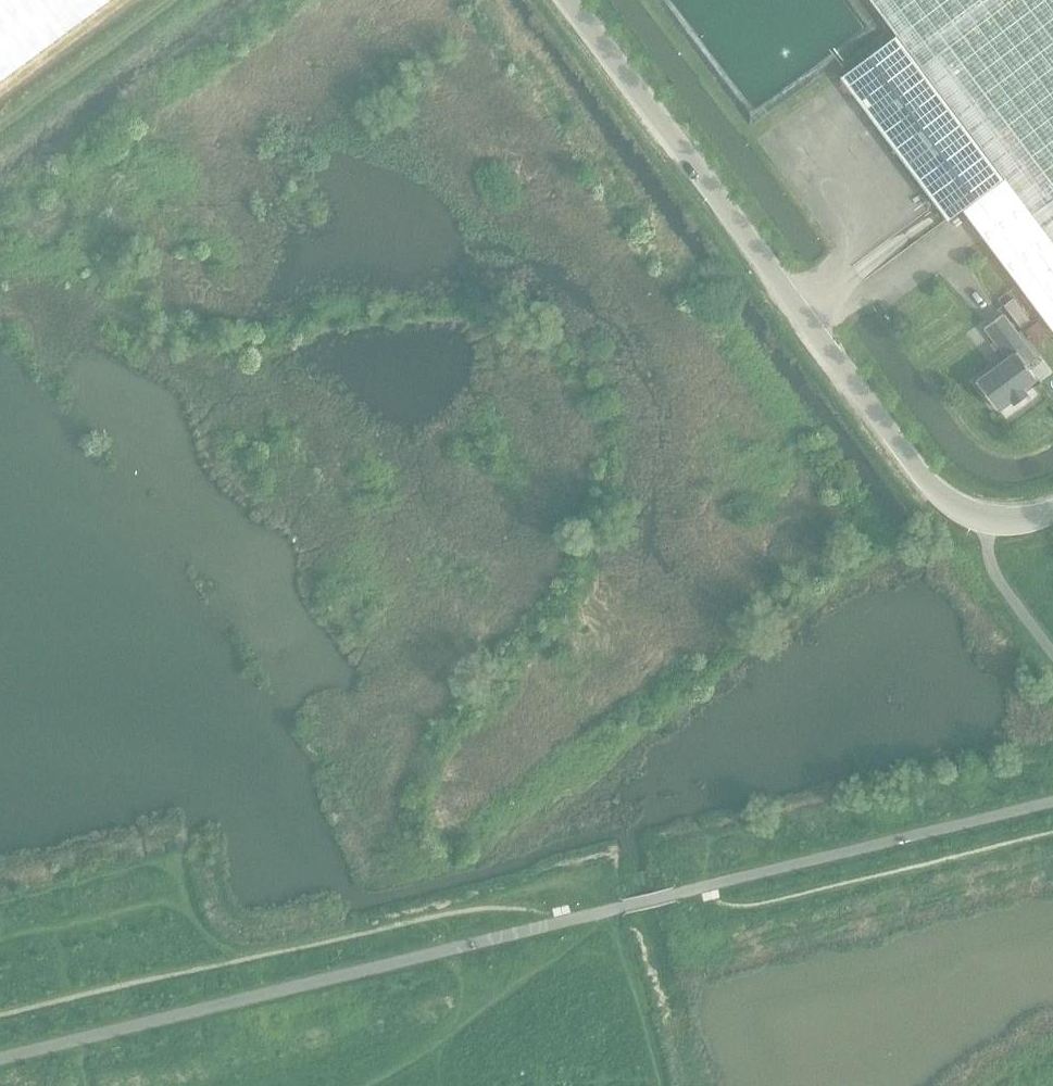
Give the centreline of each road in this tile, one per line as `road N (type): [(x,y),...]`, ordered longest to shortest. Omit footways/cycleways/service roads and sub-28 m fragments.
road 1 (tertiary): [(571,0),(946,500),(994,515),(1052,505)]

